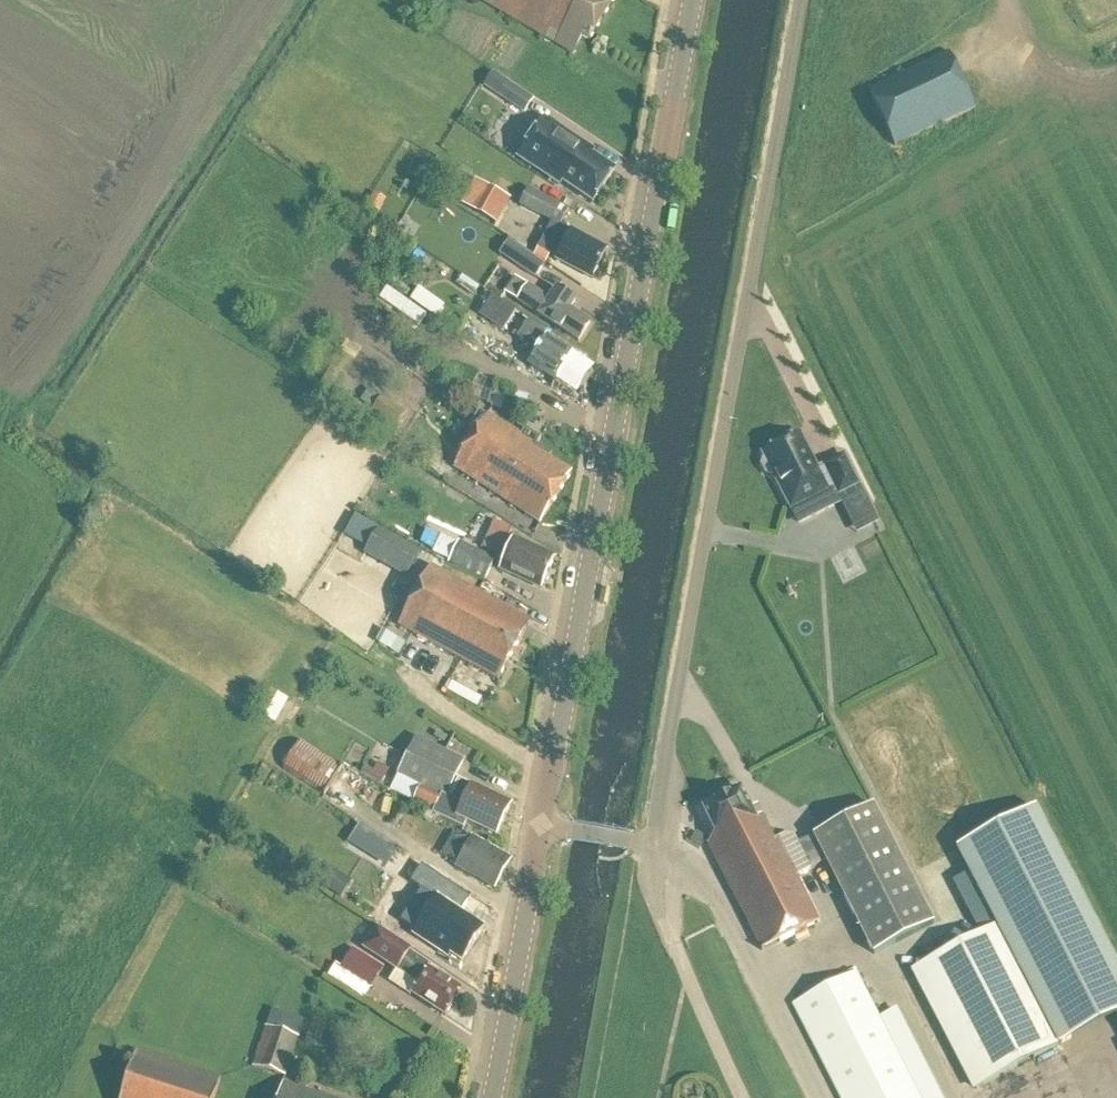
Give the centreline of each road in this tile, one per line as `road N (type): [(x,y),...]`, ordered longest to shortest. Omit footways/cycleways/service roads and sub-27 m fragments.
road 1 (tertiary): [(539,826),(682,0)]
road 2 (residential): [(659,847),(766,180)]
road 3 (tertiary): [(492,1097),(539,826)]
road 4 (unclassified): [(766,180),(799,0)]

